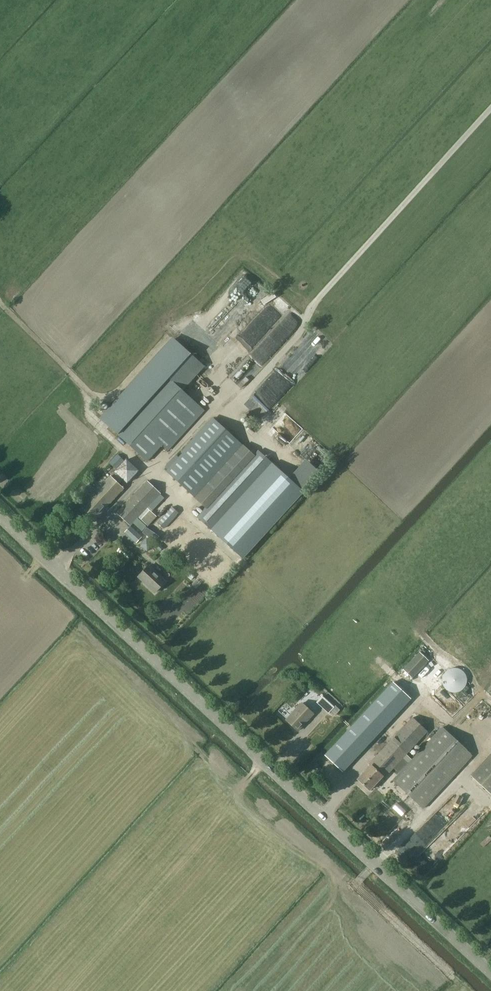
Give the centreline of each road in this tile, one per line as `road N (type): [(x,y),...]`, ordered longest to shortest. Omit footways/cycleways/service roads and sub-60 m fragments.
road 1 (unclassified): [(490,974),(0,519)]
road 2 (track): [(55,570),(214,408),(230,410),(490,110)]
road 3 (track): [(226,804),(242,787),(331,880),(254,969)]
road 4 (track): [(147,472),(89,417),(93,398),(0,303)]
road 5 (track): [(467,990),(357,885),(375,866)]

